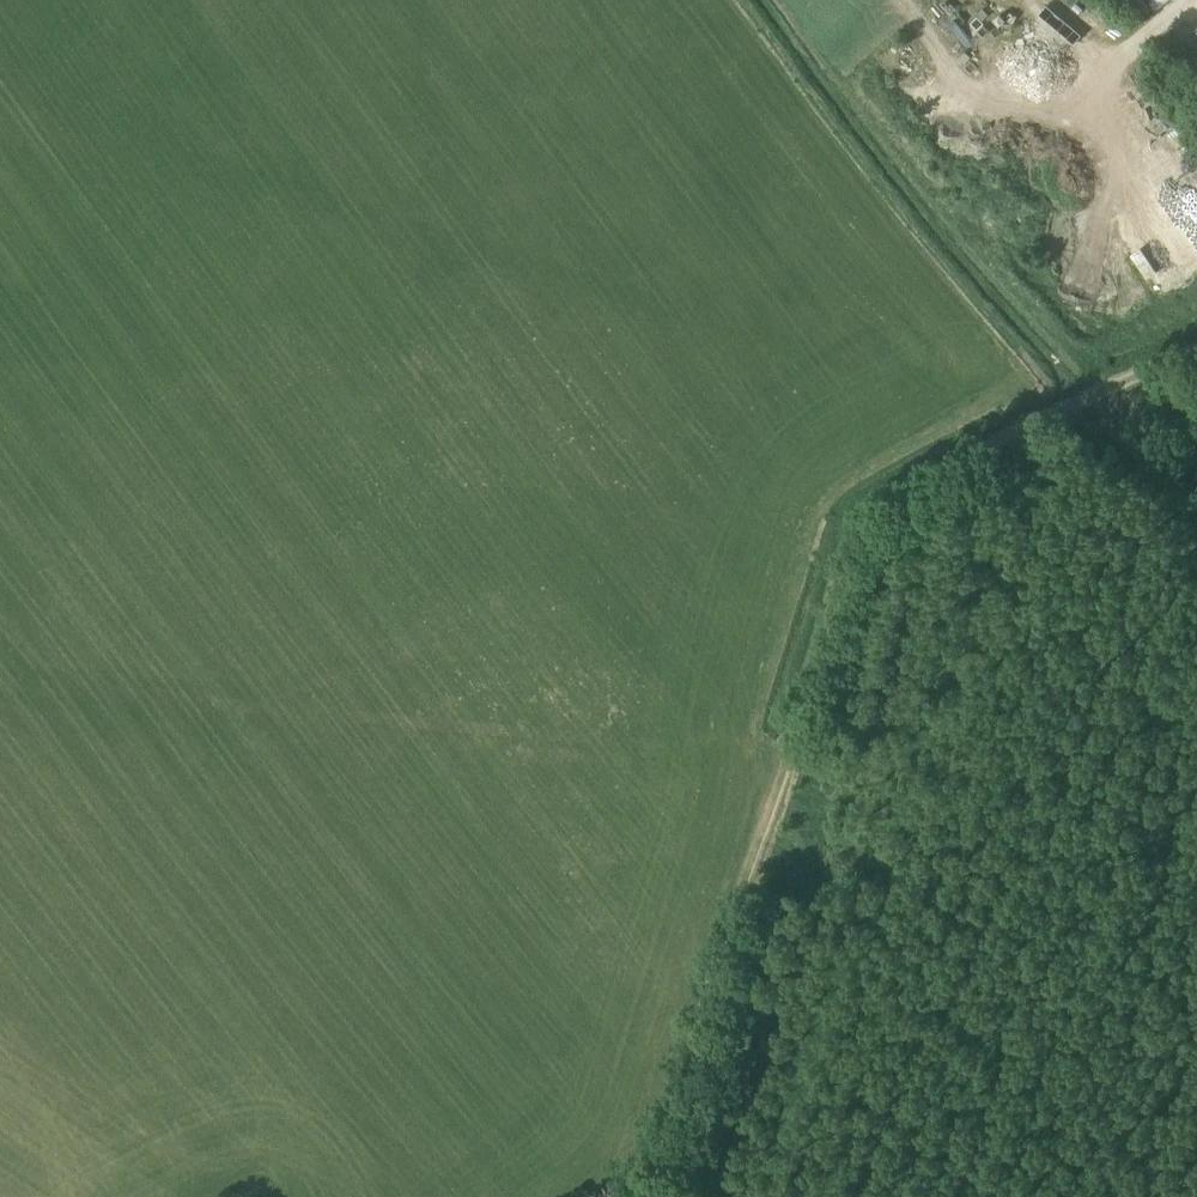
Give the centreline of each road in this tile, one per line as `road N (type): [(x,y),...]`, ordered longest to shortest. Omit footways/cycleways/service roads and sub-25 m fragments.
road 1 (track): [(643,1196),(832,603),(867,516),(886,498),(1073,403)]
road 2 (track): [(792,0),(1092,394)]
road 3 (track): [(1065,105),(1191,264)]
road 4 (track): [(1178,0),(1065,105)]
road 5 (track): [(1065,105),(976,0)]
road 6 (track): [(1073,403),(1196,345)]

